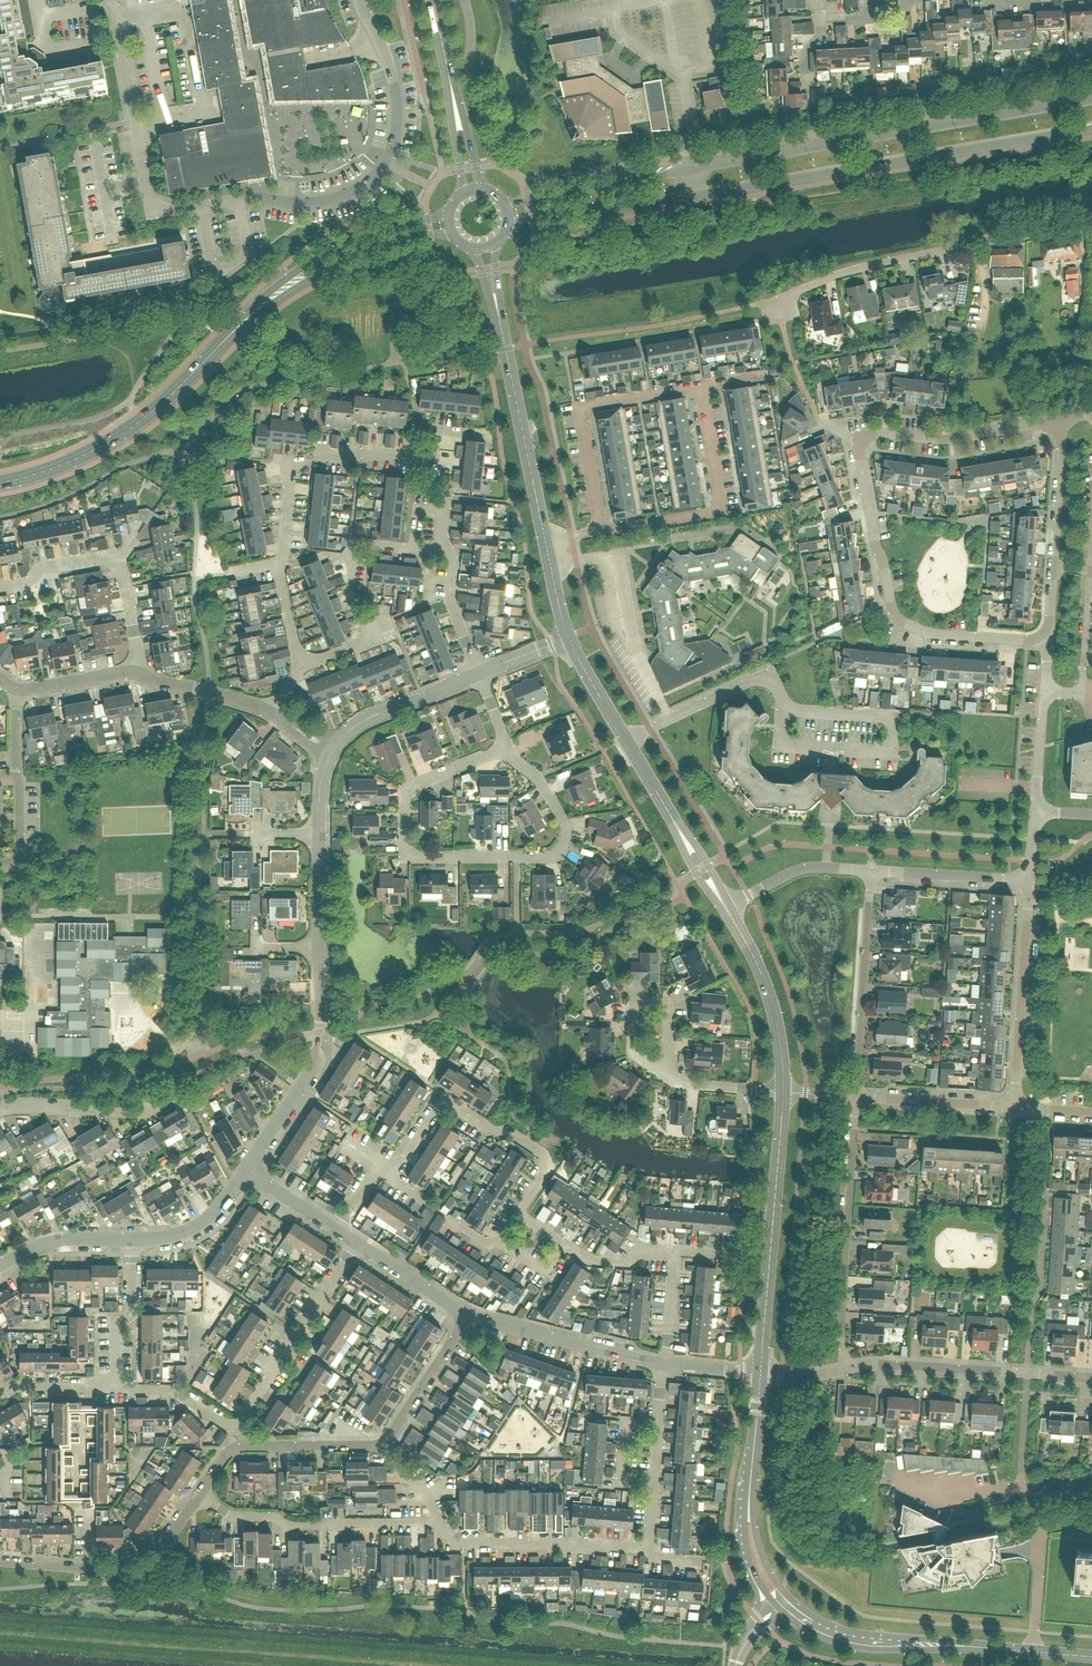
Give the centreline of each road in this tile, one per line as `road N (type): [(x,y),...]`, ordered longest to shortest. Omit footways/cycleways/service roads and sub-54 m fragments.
road 1 (secondary): [(1091,98),(526,203),(502,200)]
road 2 (secondary): [(506,230),(558,214),(1091,128)]
road 3 (residential): [(1063,418),(941,439),(855,436),(893,615),(928,634),(1047,641)]
road 4 (unclassified): [(205,220),(330,199),(385,163),(395,133),(395,87),(360,0)]
road 5 (residential): [(507,747),(548,792),(565,825),(563,850),(554,855),(417,857),(404,841),(408,793)]
road 6 (residential): [(793,291),(888,258),(1091,222)]
road 7 (residential): [(1032,1652),(1039,1496),(1021,1486),(935,1498),(898,1476)]
road 8 (secondary): [(0,482),(62,466),(112,438),(238,322)]
road 9 (tertiary): [(783,1092),(760,1373)]
road 10 (residential): [(300,671),(372,642),(346,571),(356,547),(453,559)]
road 11 (residential): [(846,1370),(841,1319),(856,1096)]
road 12 (tertiary): [(776,1604),(855,1642),(1032,1652)]
road 13 (residential): [(701,388),(720,510),(607,529),(598,523)]
road 14 (residential): [(438,1523),(288,1525),(269,1514),(232,1515),(199,1495)]
road 15 (residential): [(846,1370),(883,1364),(1091,1377)]
road 16 (secondary): [(449,210),(343,243),(262,293),(238,322)]
road 17 (unclassified): [(246,1170),(317,1054),(319,947)]
road 18 (residential): [(137,673),(124,571),(114,559),(39,569),(28,585),(0,590)]
road 19 (residential): [(598,523),(580,407),(701,388)]
road 20 (tertiary): [(760,1373),(746,1546),(776,1604)]
road 21 (residential): [(282,561),(292,465),(318,454),(431,461)]
road 22 (residential): [(0,1562),(145,1569),(199,1495)]
road 23 (secondary): [(238,322),(362,253),(450,232)]
road 24 (residential): [(232,1430),(278,1381),(364,1246)]
road 25 (residential): [(856,1096),(871,870)]
road 26 (residential): [(1015,1108),(1030,883)]
road 27 (residential): [(1047,641),(1063,418)]
road 28 (tertiary): [(544,541),(500,324)]
road 29 (residential): [(645,1546),(451,1543),(438,1523)]
road 30 (residential): [(199,1495),(225,1452),(238,1446),(388,1442)]
road 31 (residential): [(1044,696),(1082,692),(1091,527)]
road 32 (unclassified): [(664,1365),(470,1316)]
road 33 (tertiary): [(727,910),(624,739)]
road 34 (tertiary): [(727,910),(767,991),(783,1092)]
road 35 (residential): [(624,739),(758,679),(772,683),(783,711)]
road 36 (residential): [(393,1179),(445,1098),(496,1133),(526,1142)]
road 37 (residential): [(0,865),(19,850),(16,688)]
road 38 (unclassified): [(146,181),(113,0)]
road 39 (residential): [(0,1111),(129,1114),(175,1100)]
road 40 (unclassified): [(331,750),(365,720),(480,673)]
road 41 (tertiary): [(440,30),(461,194)]
road 42 (tertiary): [(485,189),(440,30)]
road 43 (residential): [(871,870),(1030,883)]
road 44 (residential): [(1015,1108),(856,1096)]
road 45 (residential): [(116,1387),(116,1324),(133,1317),(133,1239)]
road 46 (residential): [(727,910),(805,867),(871,870)]
road 47 (residential): [(388,1442),(470,1316)]
road 48 (unclassified): [(274,713),(137,673)]
road 49 (unclassified): [(133,1239),(198,1227),(246,1170)]
road 50 (unclassified): [(0,1265),(55,1240),(133,1239)]
road 51 (residential): [(651,1490),(619,1486),(625,1422),(657,1424)]
road 52 (residential): [(232,1430),(181,1393),(116,1387)]
road 53 (residential): [(667,1076),(632,1054),(633,1010),(662,1002),(669,1012)]
road 54 (unclassified): [(470,1316),(364,1246)]
road 55 (unclassified): [(137,673),(16,688)]
road 56 (residential): [(480,673),(449,600),(453,559)]

